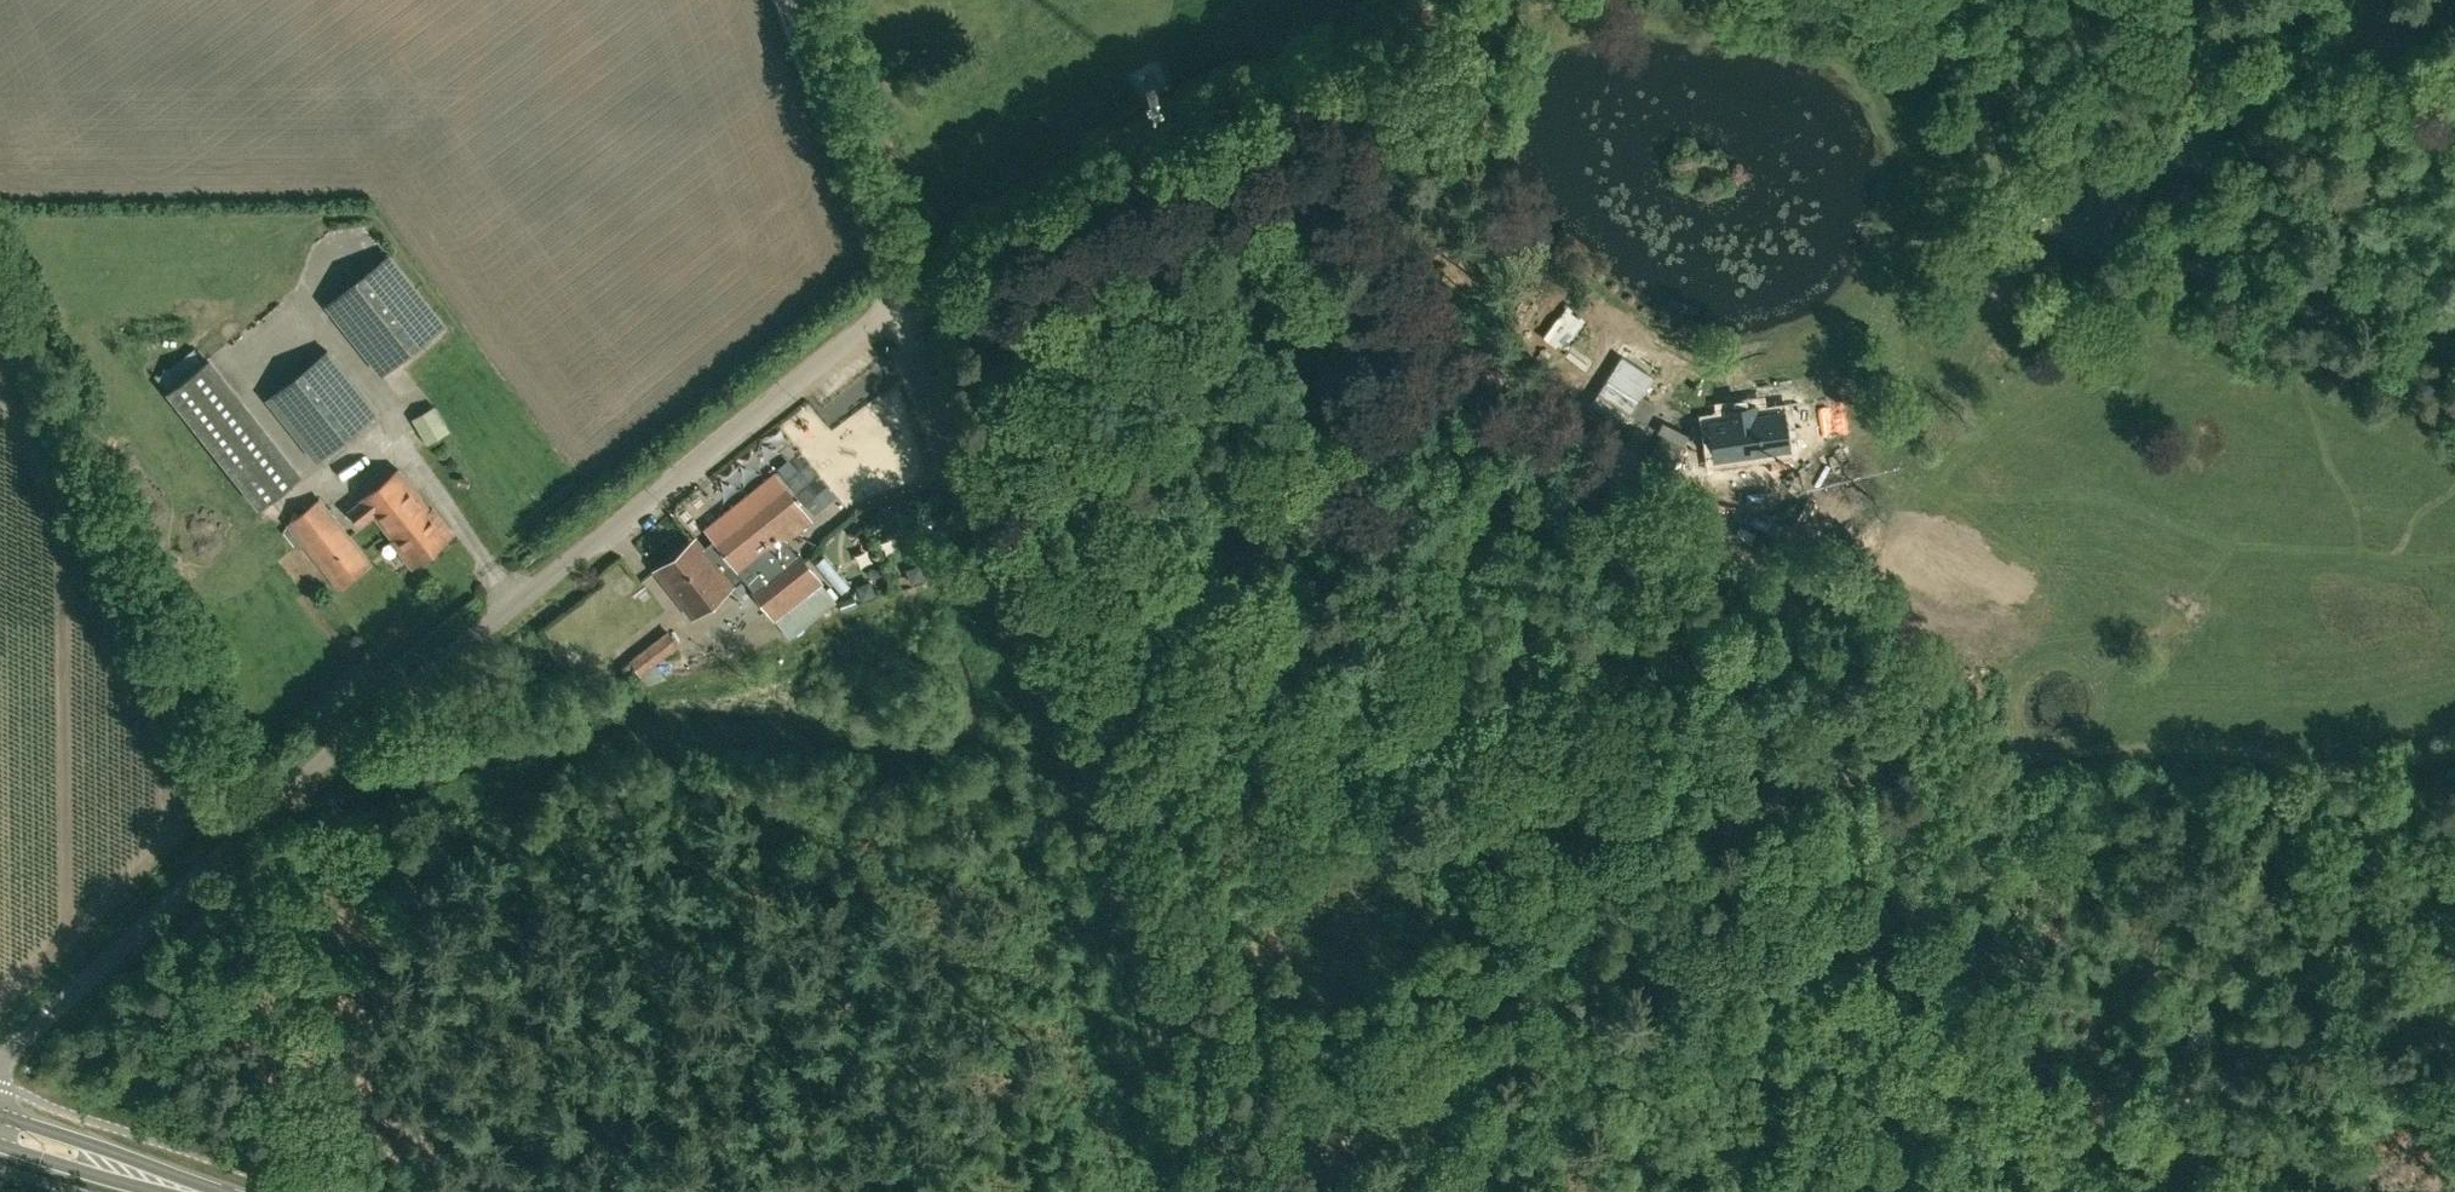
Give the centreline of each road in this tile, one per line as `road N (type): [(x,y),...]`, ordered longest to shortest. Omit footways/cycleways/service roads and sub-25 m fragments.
road 1 (unclassified): [(0,1065),(349,738),(895,300),(910,332)]
road 2 (track): [(895,300),(788,0)]
road 3 (secondary): [(223,1191),(0,1113)]
road 4 (secondary): [(0,1144),(164,1191)]

